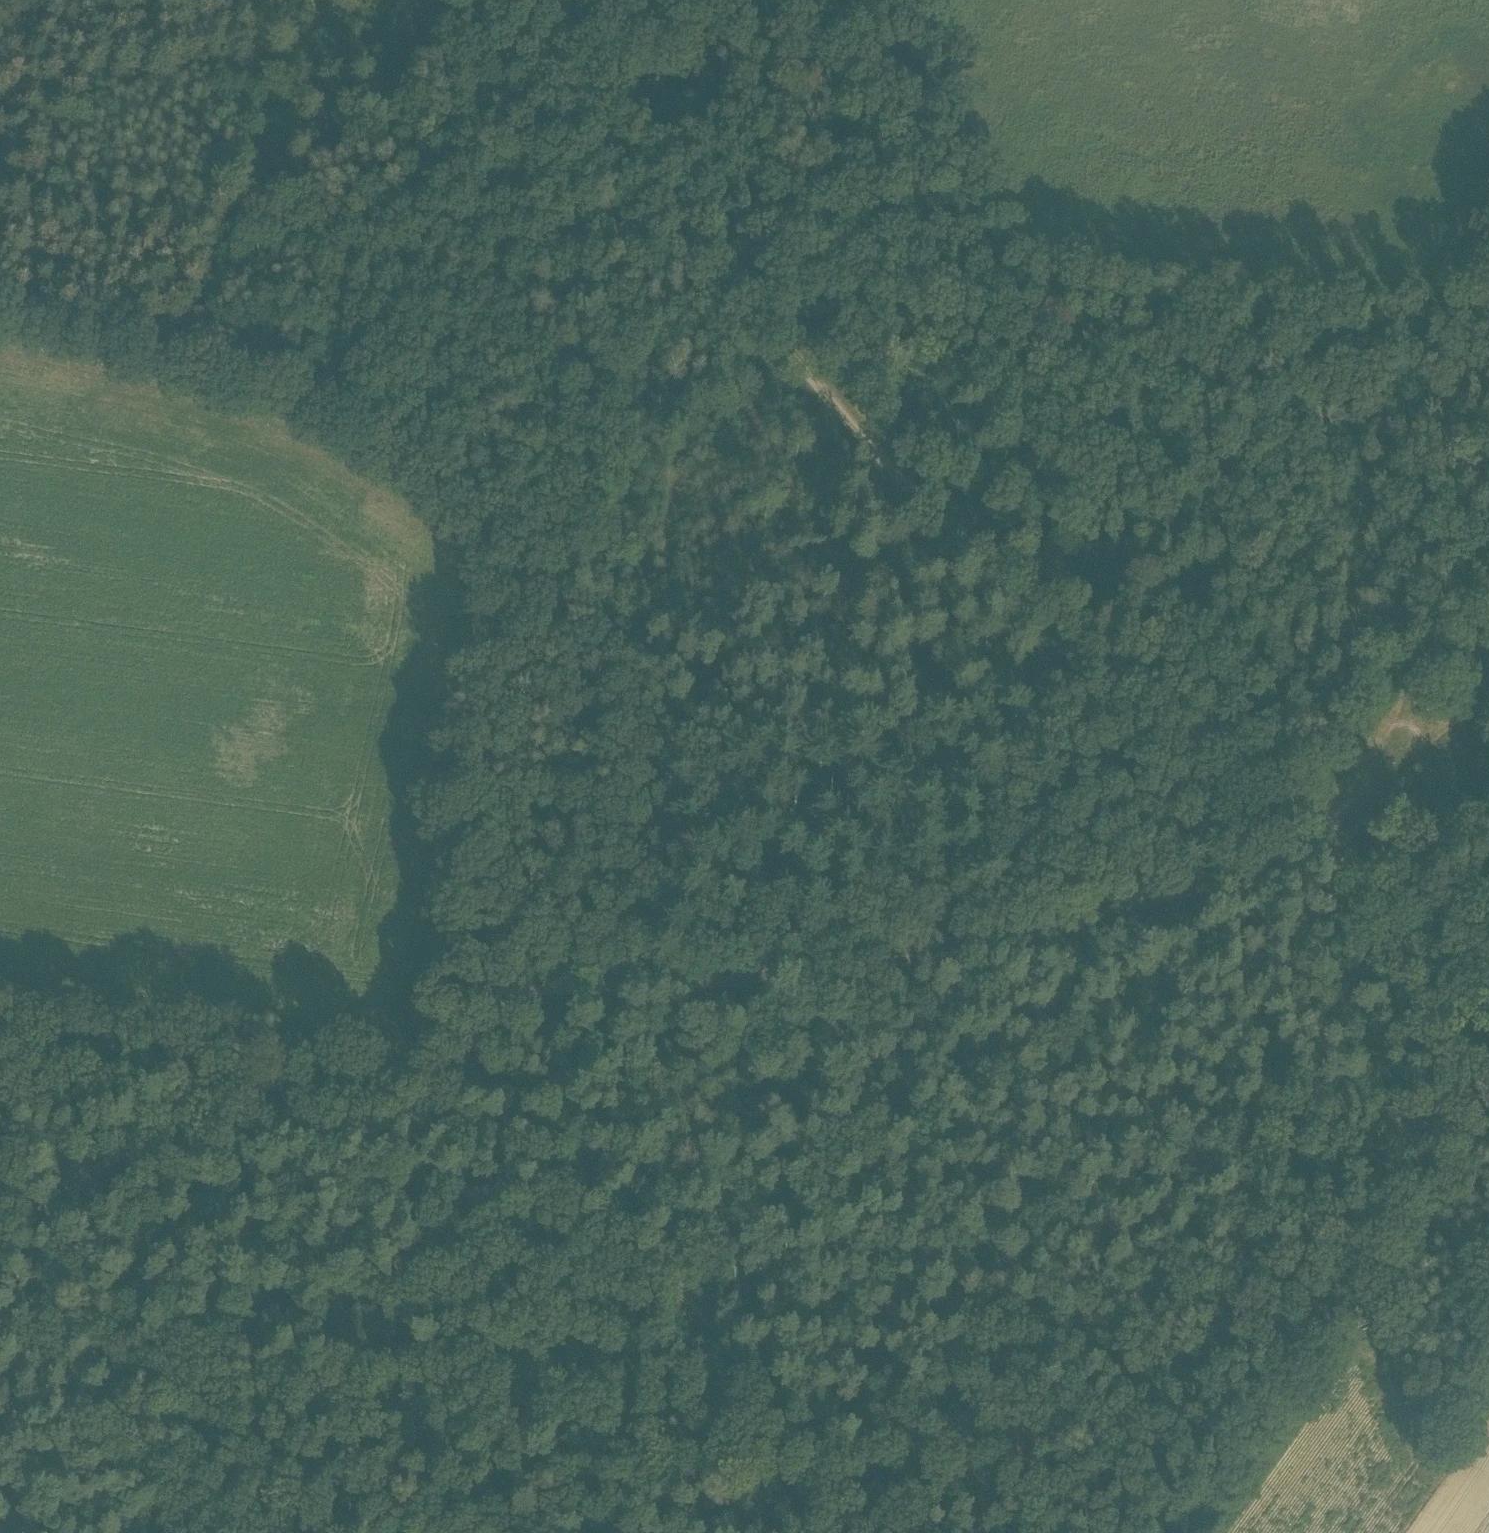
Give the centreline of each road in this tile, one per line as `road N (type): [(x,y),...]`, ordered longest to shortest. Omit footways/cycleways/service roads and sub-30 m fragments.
road 1 (track): [(1325,843),(1297,876),(1132,903),(1014,948),(703,985),(524,993),(461,1022),(379,1095),(347,1104),(230,1096),(199,1105),(82,1180),(0,1204)]
road 2 (track): [(484,0),(880,467),(1281,798),(1325,843)]
road 3 (track): [(522,572),(500,729),(411,1072)]
road 4 (track): [(1325,843),(1488,1094)]

